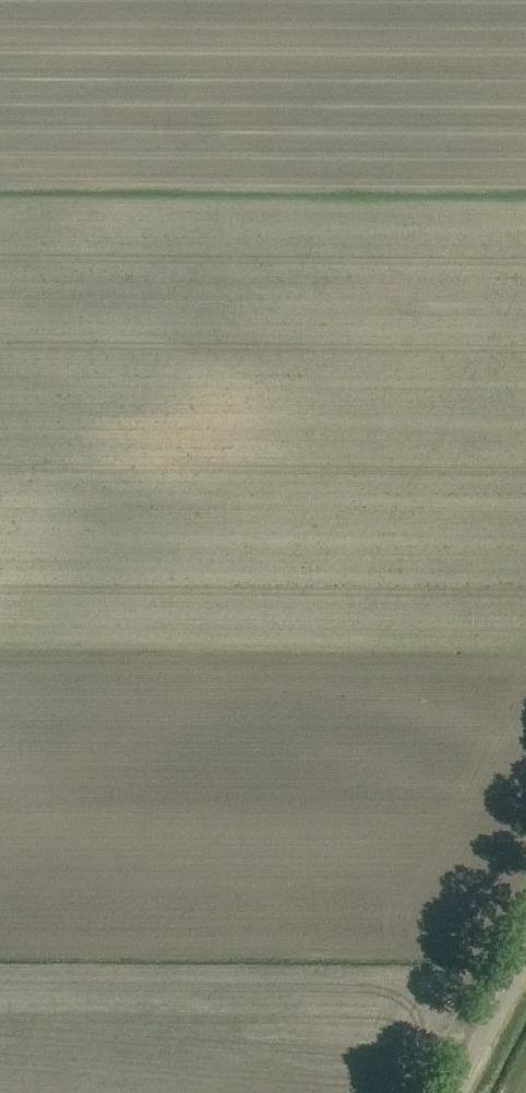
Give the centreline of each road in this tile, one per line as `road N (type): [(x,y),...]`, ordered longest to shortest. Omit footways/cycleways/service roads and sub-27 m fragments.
road 1 (unclassified): [(461,1092),(525,969)]

